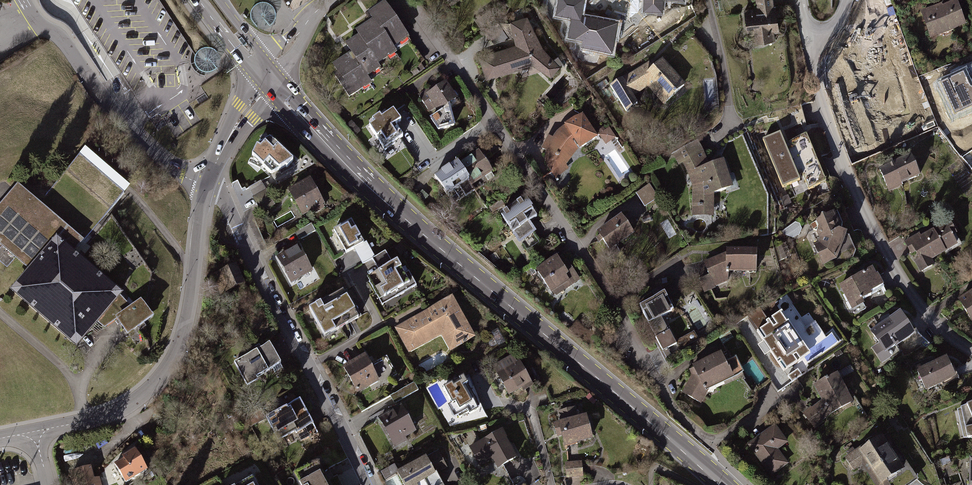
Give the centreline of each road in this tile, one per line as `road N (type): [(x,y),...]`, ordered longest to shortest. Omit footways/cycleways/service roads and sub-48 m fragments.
road 1 (secondary): [(265,80),(394,209),(723,484)]
road 2 (residential): [(409,0),(608,291),(671,405),(711,440)]
road 3 (residential): [(971,350),(931,318),(873,230),(831,130),(808,38)]
road 4 (residential): [(207,185),(222,194),(369,484)]
road 5 (residential): [(207,185),(189,313),(165,372),(108,415),(34,431)]
road 6 (residential): [(265,80),(207,185)]

